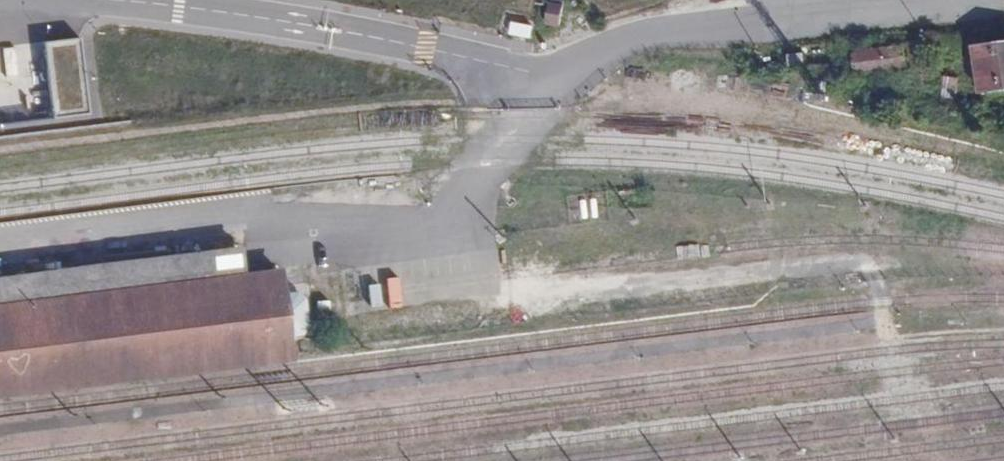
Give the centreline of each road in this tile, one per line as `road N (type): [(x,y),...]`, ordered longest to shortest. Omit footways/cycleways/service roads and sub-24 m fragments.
road 1 (residential): [(561,76),(658,36),(953,0)]
road 2 (track): [(561,76),(593,89),(829,124)]

